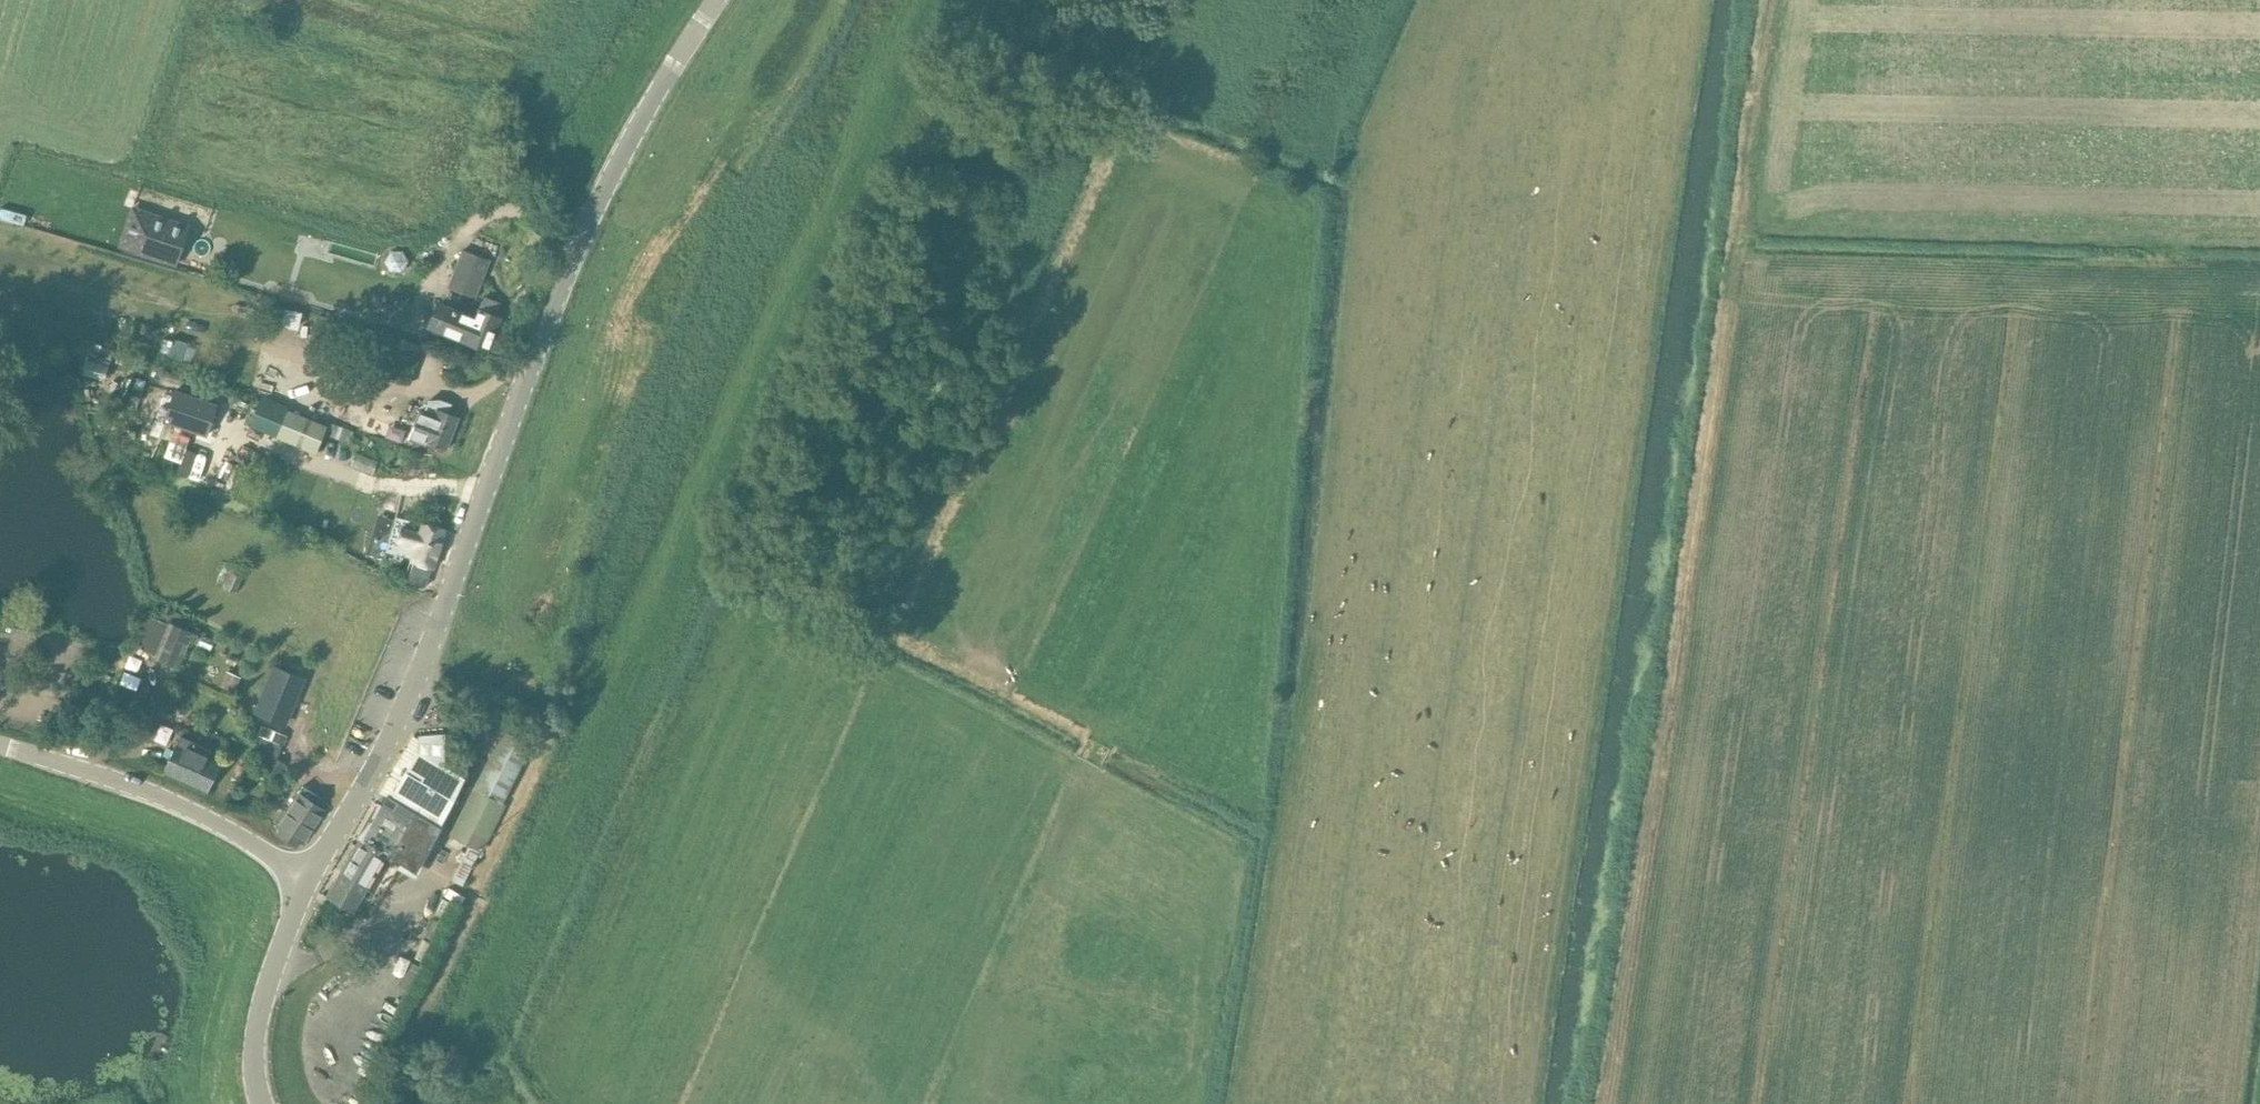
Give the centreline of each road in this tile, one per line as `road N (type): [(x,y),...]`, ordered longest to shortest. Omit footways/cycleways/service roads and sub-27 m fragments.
road 1 (tertiary): [(308,876),(388,746),(431,646),(579,243),(719,0)]
road 2 (tertiary): [(308,876),(168,801),(0,746)]
road 3 (tertiary): [(308,876),(257,1021),(262,1103)]

